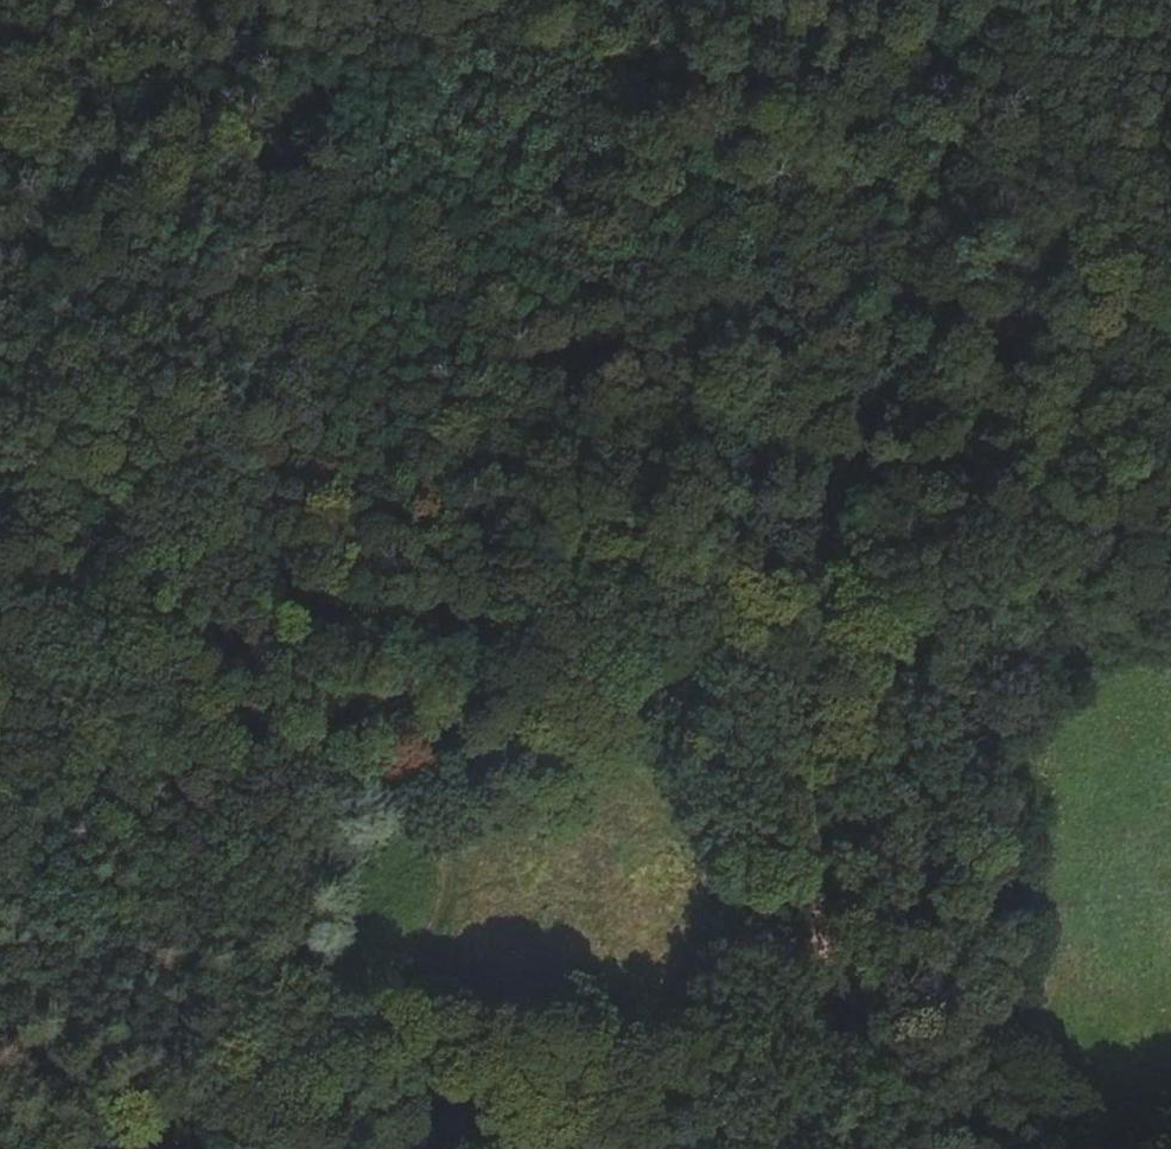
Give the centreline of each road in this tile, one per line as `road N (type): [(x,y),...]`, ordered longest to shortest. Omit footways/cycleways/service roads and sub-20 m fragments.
road 1 (track): [(359,0),(403,628),(430,823),(434,959),(352,995),(126,1148)]
road 2 (track): [(810,622),(744,689),(619,723),(34,463),(0,461)]
road 3 (track): [(810,622),(849,448),(896,333),(927,73),(972,0)]
road 4 (track): [(828,1148),(810,622)]
road 5 (track): [(324,0),(0,253)]
road 6 (track): [(1170,526),(1117,509),(905,548),(810,622)]
road 7 (track): [(1170,285),(1028,266),(972,278),(896,333)]

